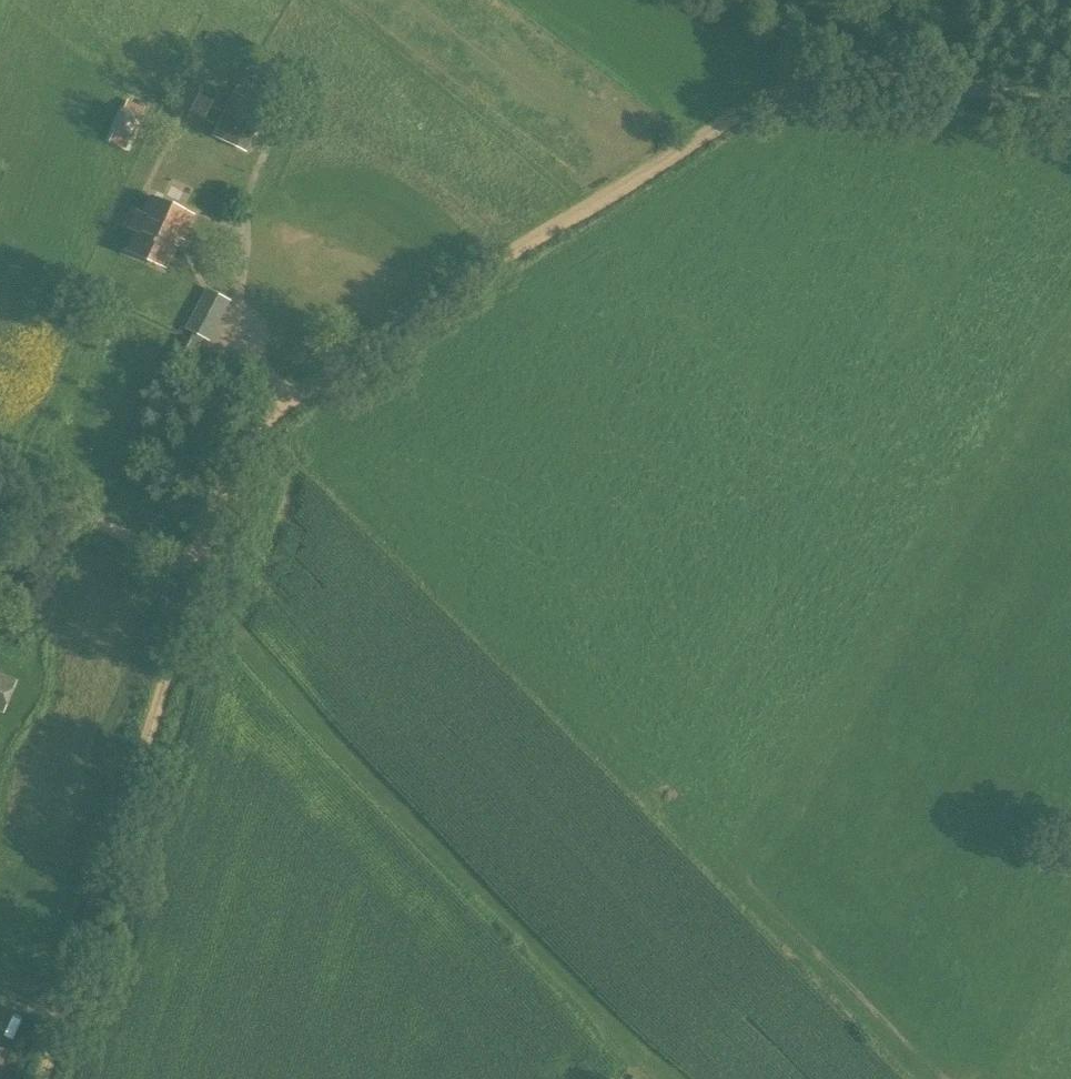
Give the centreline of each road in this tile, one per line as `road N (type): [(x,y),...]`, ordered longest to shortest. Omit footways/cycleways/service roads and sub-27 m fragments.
road 1 (track): [(1070,99),(956,76),(850,75),(799,83),(724,116),(274,396),(233,467),(197,567),(93,912)]
road 2 (track): [(197,567),(0,485)]
road 3 (track): [(86,937),(44,1078)]

